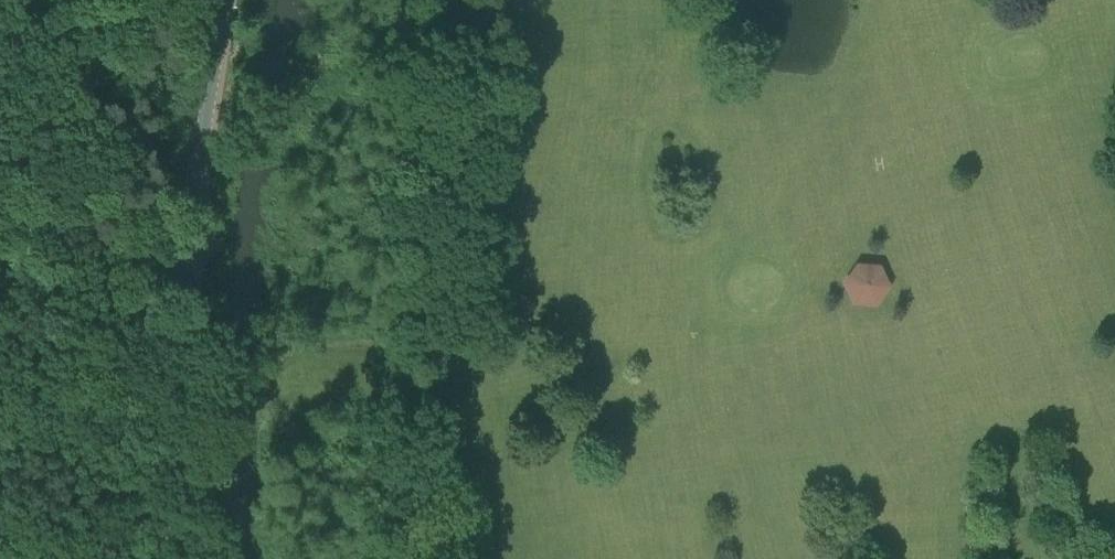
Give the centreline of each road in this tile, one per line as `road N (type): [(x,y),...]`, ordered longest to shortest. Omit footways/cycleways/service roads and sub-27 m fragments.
road 1 (unclassified): [(176,558),(193,217),(224,0)]

